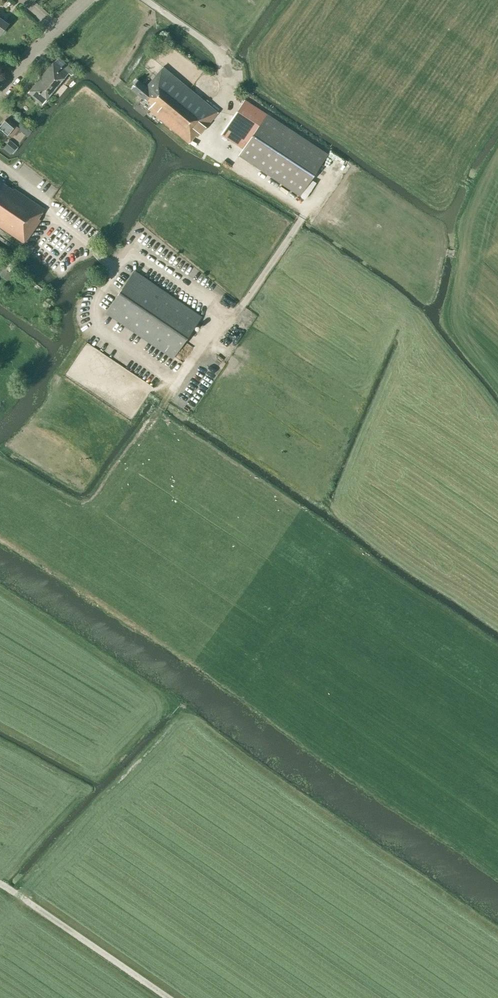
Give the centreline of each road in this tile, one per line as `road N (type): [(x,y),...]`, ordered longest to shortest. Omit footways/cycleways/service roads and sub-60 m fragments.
road 1 (track): [(0,884),(167,997)]
road 2 (track): [(322,185),(429,247),(497,267)]

